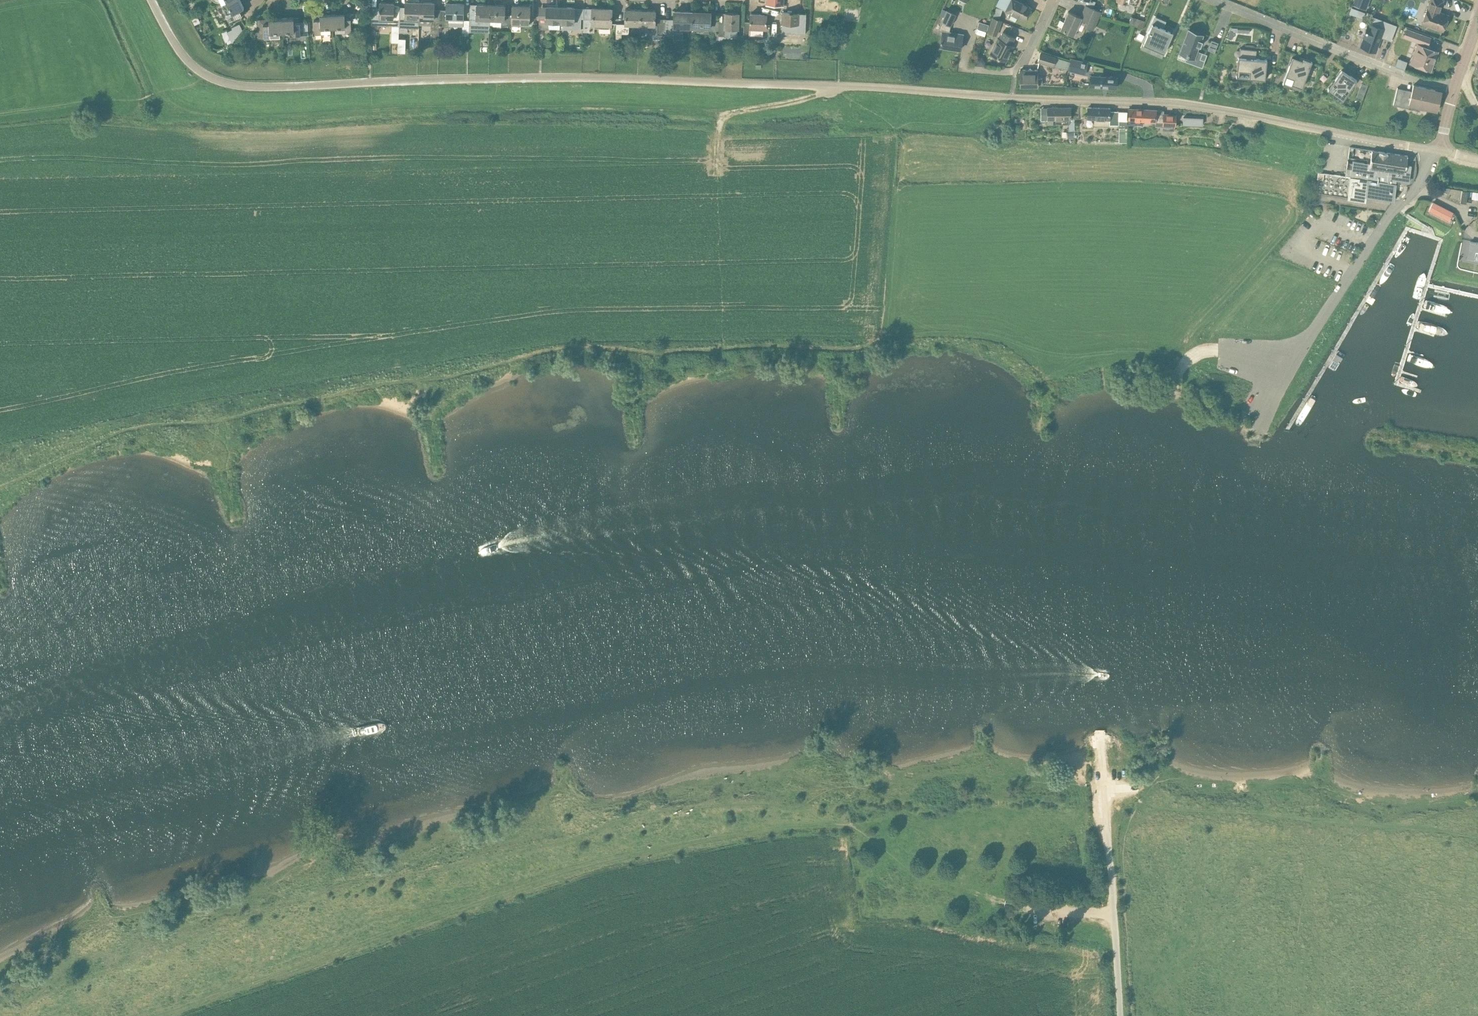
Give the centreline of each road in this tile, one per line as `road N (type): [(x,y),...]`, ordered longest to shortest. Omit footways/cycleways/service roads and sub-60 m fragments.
road 1 (unclassified): [(1438,150),(1150,101),(554,77),(250,87),(214,79),(190,63),(152,0)]
road 2 (residential): [(1456,82),(1425,82),(1218,0)]
road 3 (track): [(838,86),(731,115),(720,128),(716,172)]
road 4 (unclassified): [(1111,913),(1102,771)]
road 5 (residential): [(973,68),(1015,71),(1053,0)]

